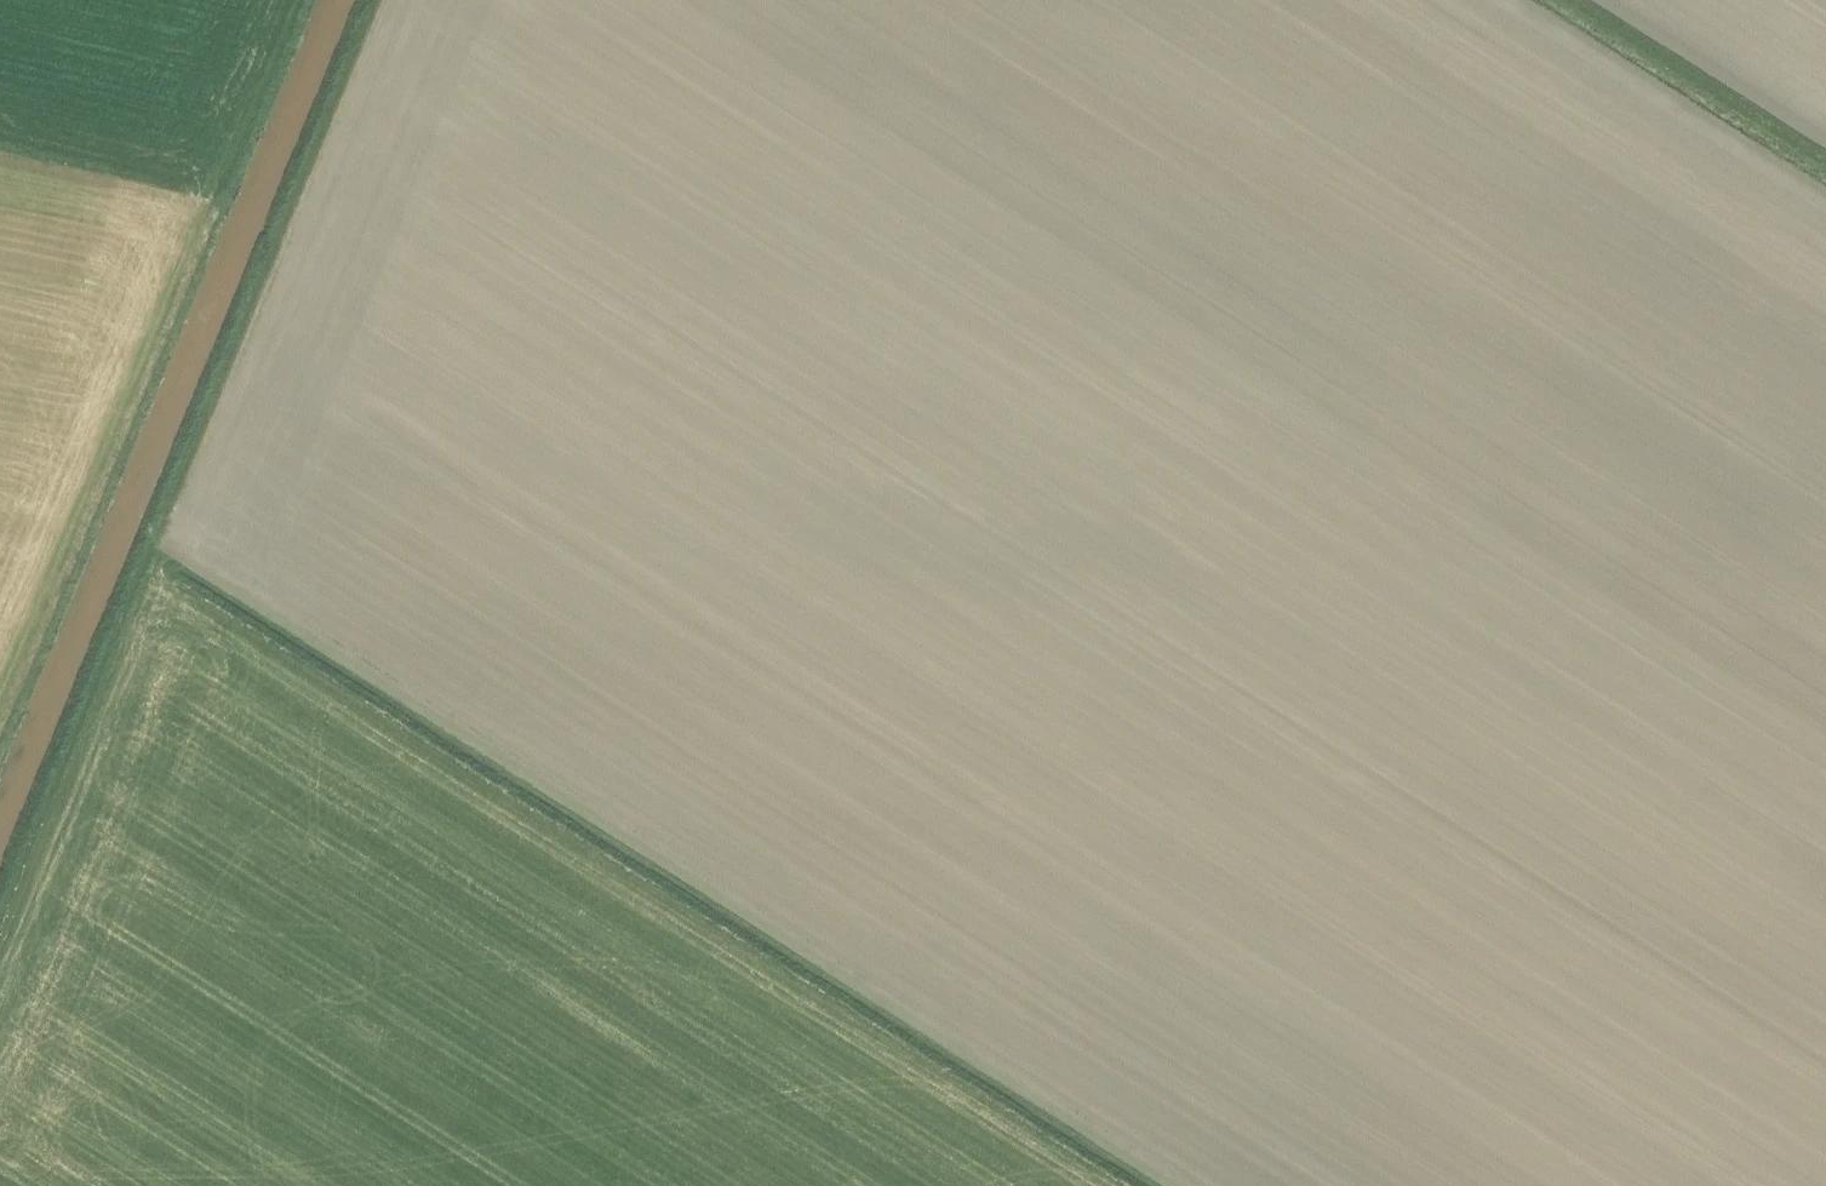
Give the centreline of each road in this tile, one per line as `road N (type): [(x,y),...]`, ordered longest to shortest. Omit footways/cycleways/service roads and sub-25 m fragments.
road 1 (track): [(0,929),(381,0)]

